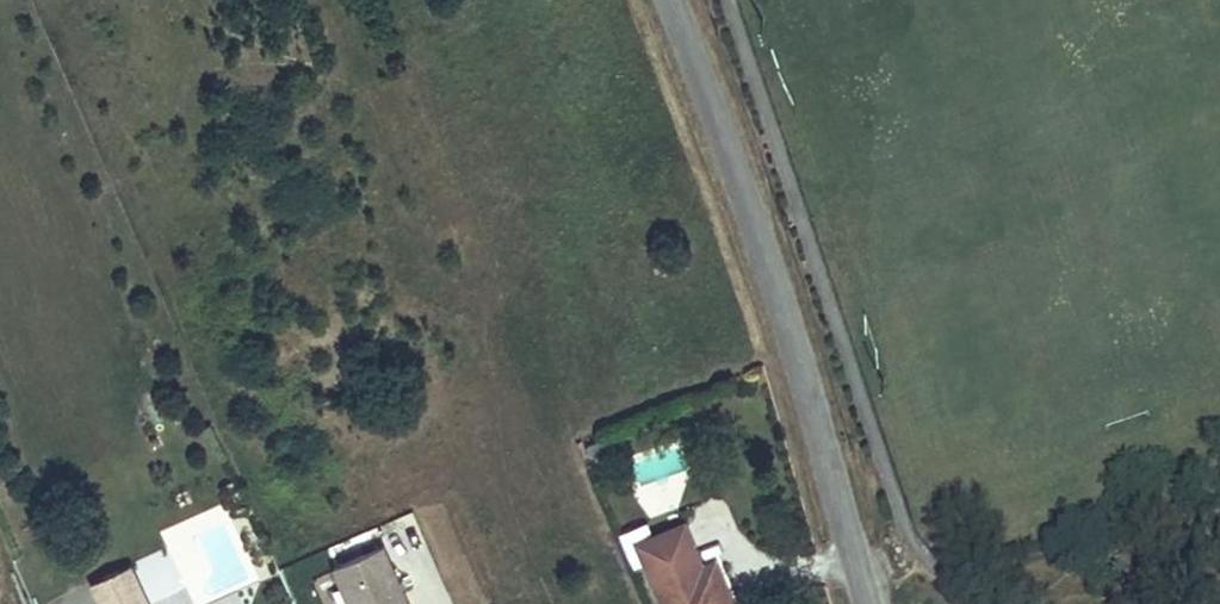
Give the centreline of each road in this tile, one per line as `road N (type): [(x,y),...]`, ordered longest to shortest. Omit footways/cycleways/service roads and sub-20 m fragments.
road 1 (tertiary): [(867,603),(757,233),(670,0)]

